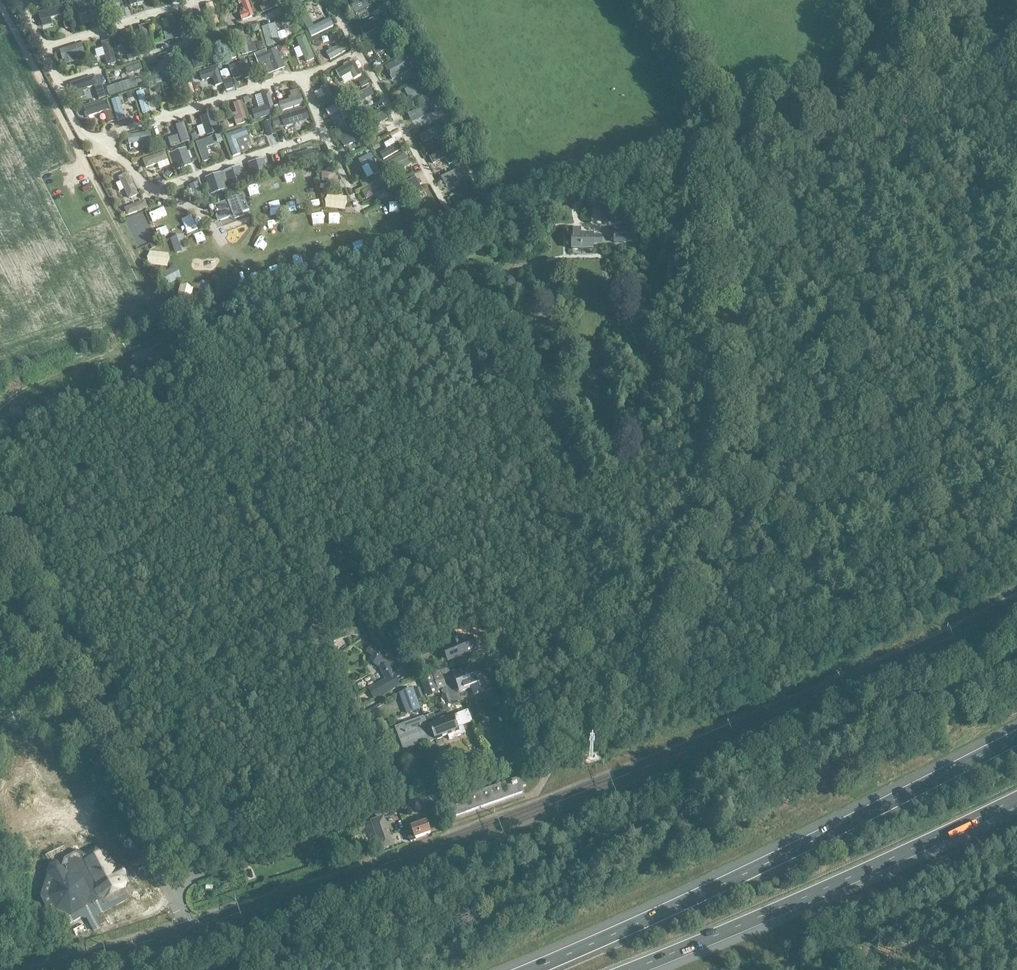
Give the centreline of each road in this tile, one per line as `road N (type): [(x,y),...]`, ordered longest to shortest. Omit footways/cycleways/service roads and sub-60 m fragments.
road 1 (unclassified): [(166,886),(430,797),(935,601),(987,567),(1016,525)]
road 2 (track): [(658,709),(724,457),(706,199),(710,148)]
road 3 (motorway): [(1016,736),(529,969)]
road 4 (track): [(405,804),(169,325)]
road 5 (motorway): [(631,969),(1016,801)]
road 6 (unclassified): [(166,886),(0,575)]
road 7 (track): [(545,752),(421,507)]
road 8 (track): [(656,703),(615,473),(623,461)]
road 9 (track): [(711,141),(601,177),(594,194),(607,236)]

